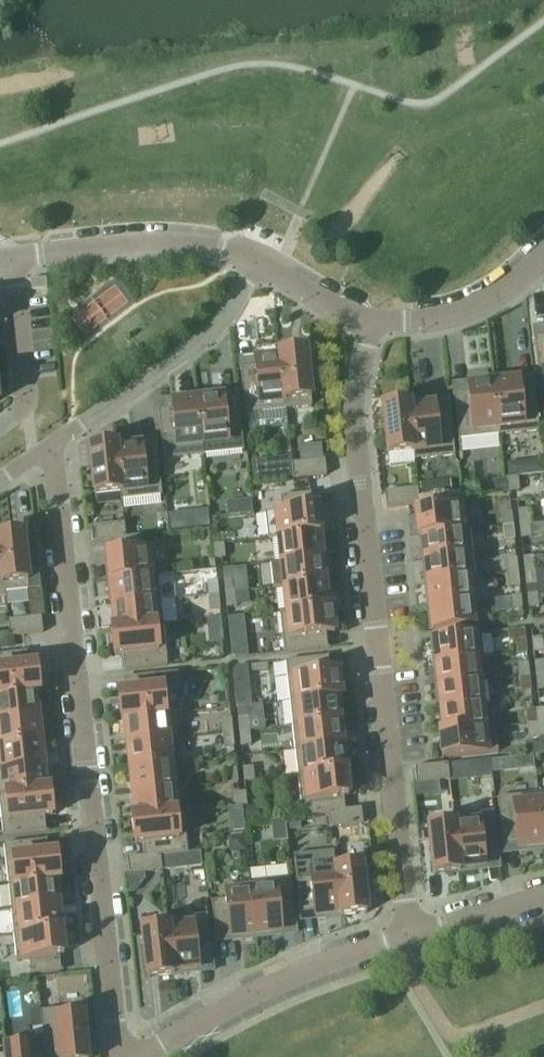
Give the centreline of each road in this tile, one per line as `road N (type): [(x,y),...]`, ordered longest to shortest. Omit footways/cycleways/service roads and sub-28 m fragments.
road 1 (residential): [(370,324),(351,430),(407,938)]
road 2 (residential): [(119,1056),(50,445)]
road 3 (residential): [(144,1056),(272,987),(407,938)]
road 4 (residential): [(50,445),(187,355),(257,265)]
road 5 (residential): [(370,324),(434,325),(466,315),(543,254)]
road 6 (residential): [(205,248),(135,246),(11,258)]
road 7 (residential): [(11,258),(27,407),(0,428)]
road 8 (residential): [(407,938),(543,900)]
road 9 (residential): [(257,265),(370,324)]

